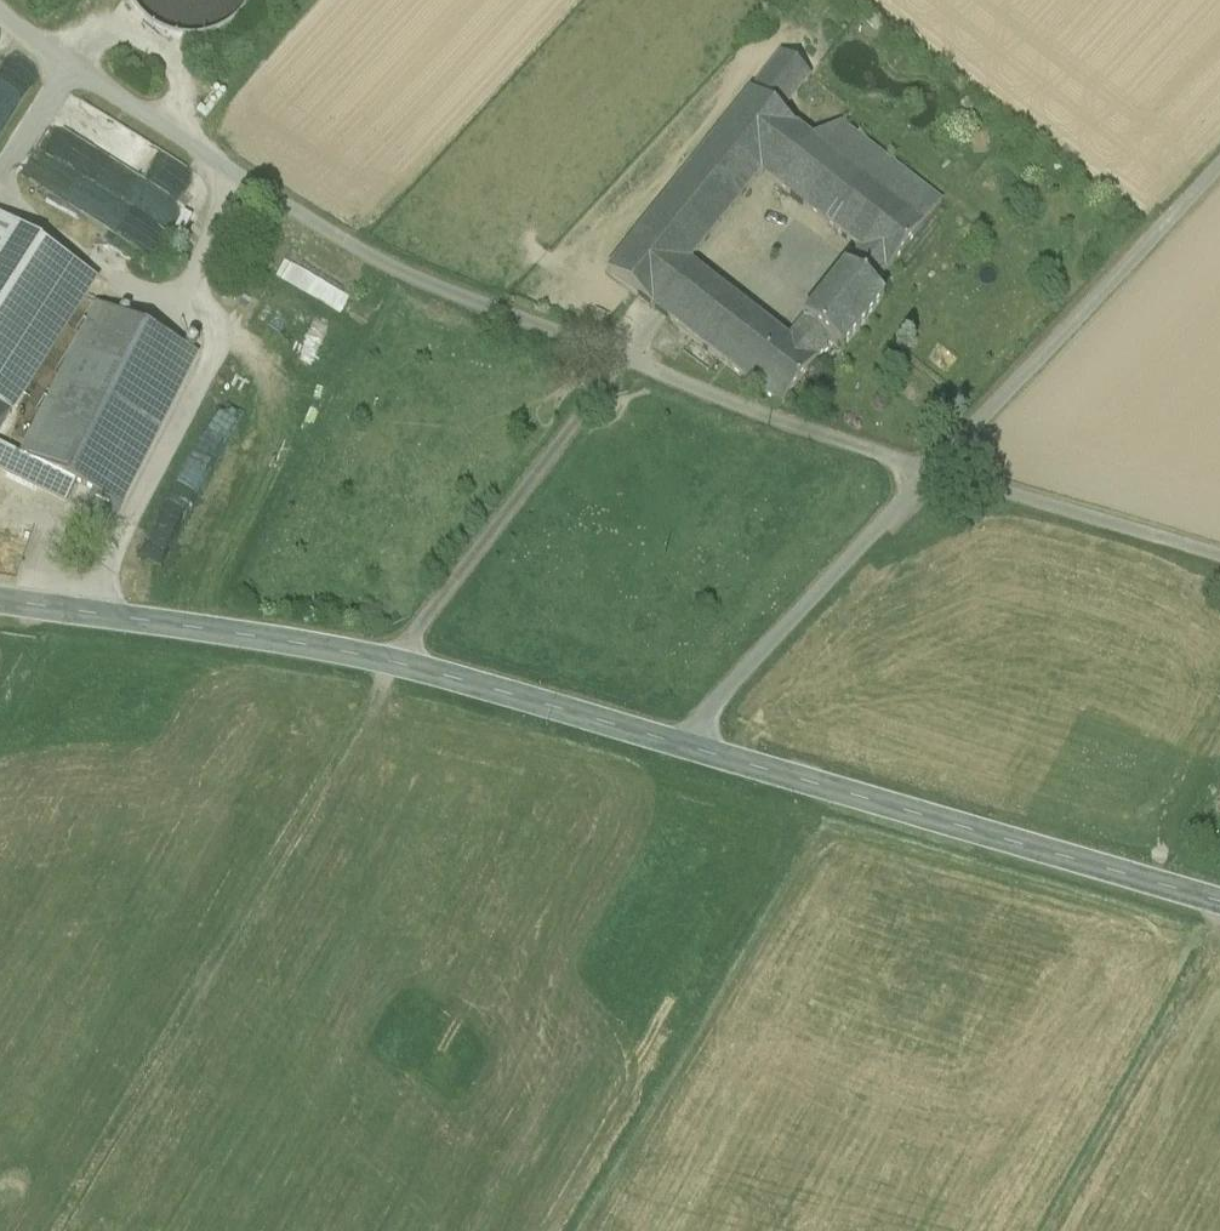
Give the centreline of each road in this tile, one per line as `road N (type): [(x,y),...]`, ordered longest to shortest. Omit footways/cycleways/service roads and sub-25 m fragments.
road 1 (unclassified): [(621,362),(374,265),(45,53),(0,13)]
road 2 (tertiary): [(1219,904),(675,745)]
road 3 (unclassified): [(1219,164),(930,476)]
road 4 (tertiary): [(392,665),(0,602)]
road 5 (unclassified): [(621,362),(392,665)]
road 6 (unclassified): [(930,476),(675,745)]
road 7 (unclassified): [(930,476),(621,362)]
road 8 (unclassified): [(1219,562),(930,476)]
road 9 (tertiary): [(675,745),(392,665)]

